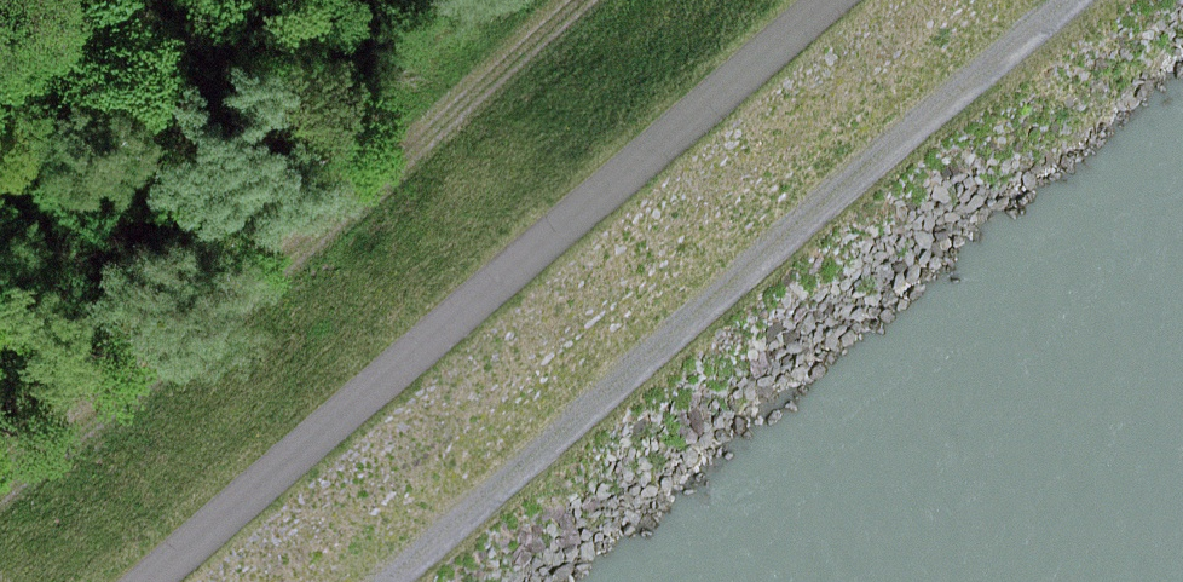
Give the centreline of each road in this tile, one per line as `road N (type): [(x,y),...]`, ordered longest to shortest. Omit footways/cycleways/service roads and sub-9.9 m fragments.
road 1 (track): [(830,0),(144,581)]
road 2 (track): [(391,581),(1069,0)]
road 3 (track): [(573,0),(270,269),(0,481)]

